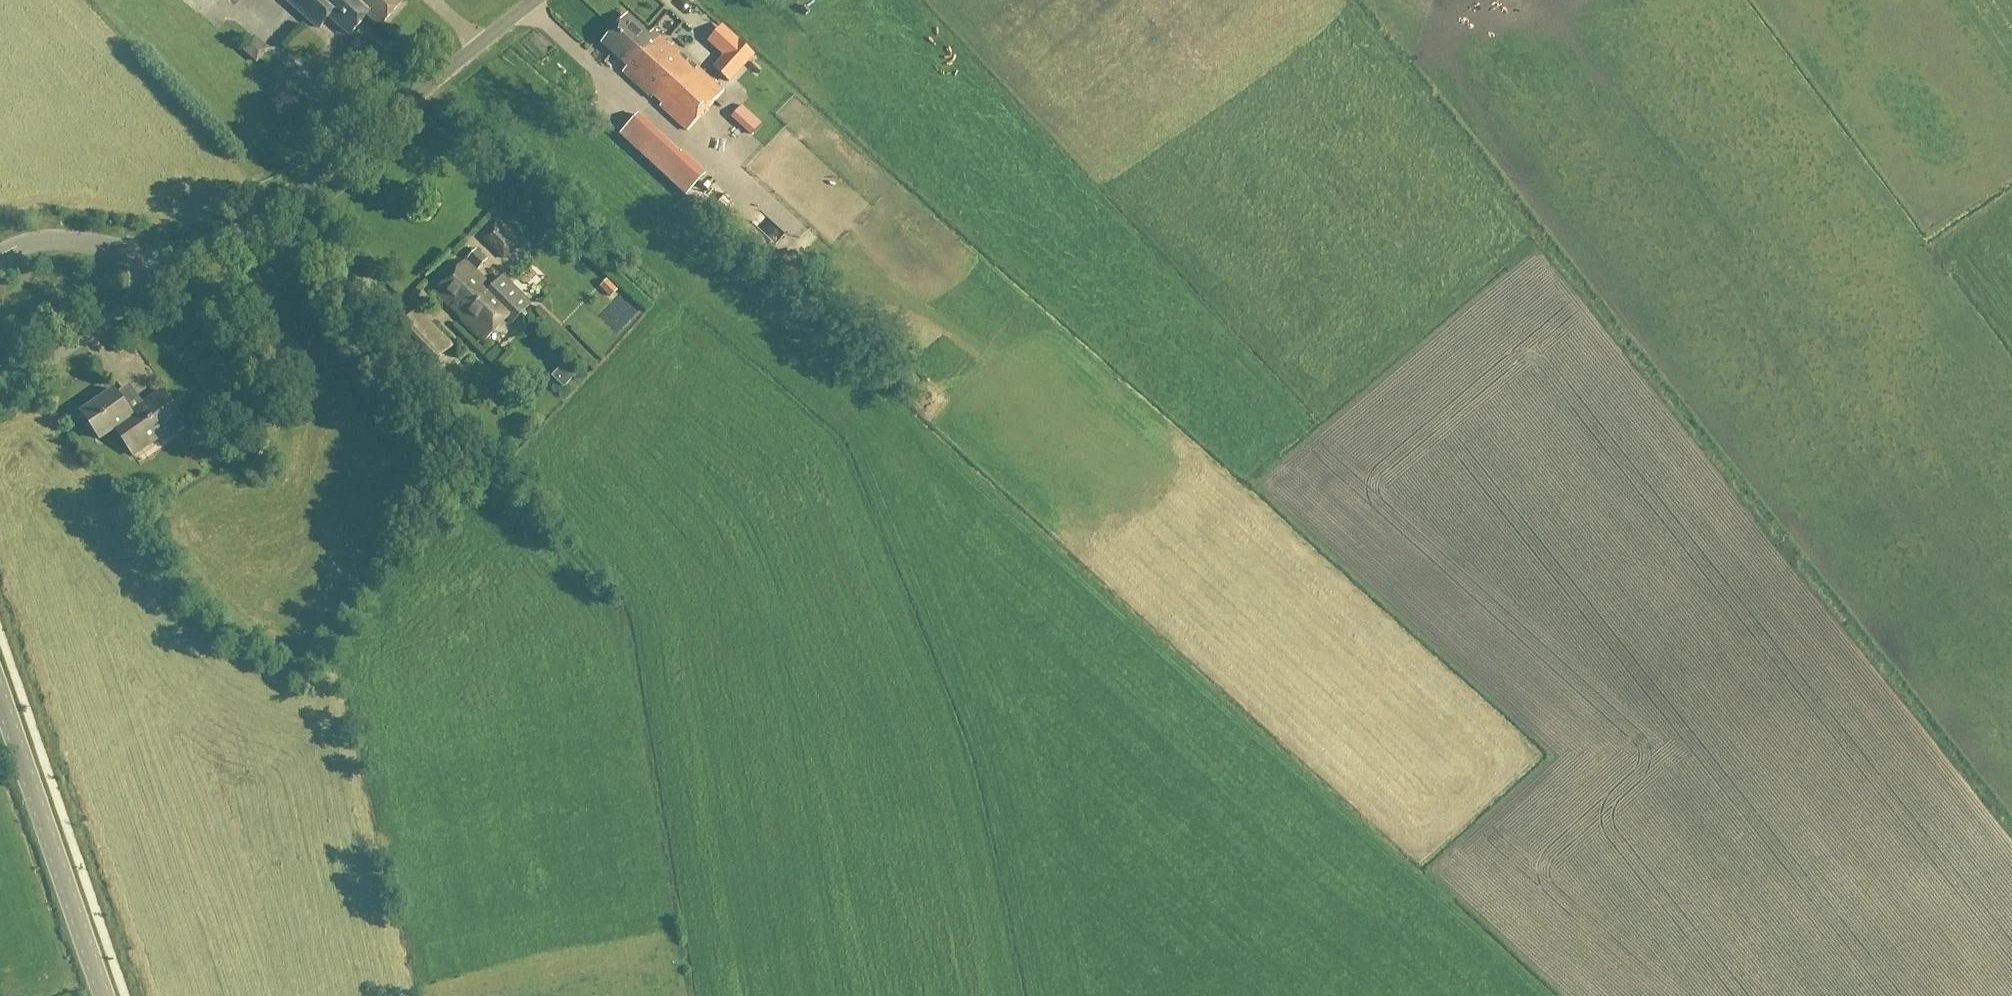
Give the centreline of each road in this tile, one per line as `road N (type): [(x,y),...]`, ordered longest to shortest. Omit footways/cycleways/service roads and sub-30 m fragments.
road 1 (unclassified): [(0,258),(59,243),(159,259),(198,254),(289,195),(539,0)]
road 2 (tertiary): [(103,995),(0,704)]

